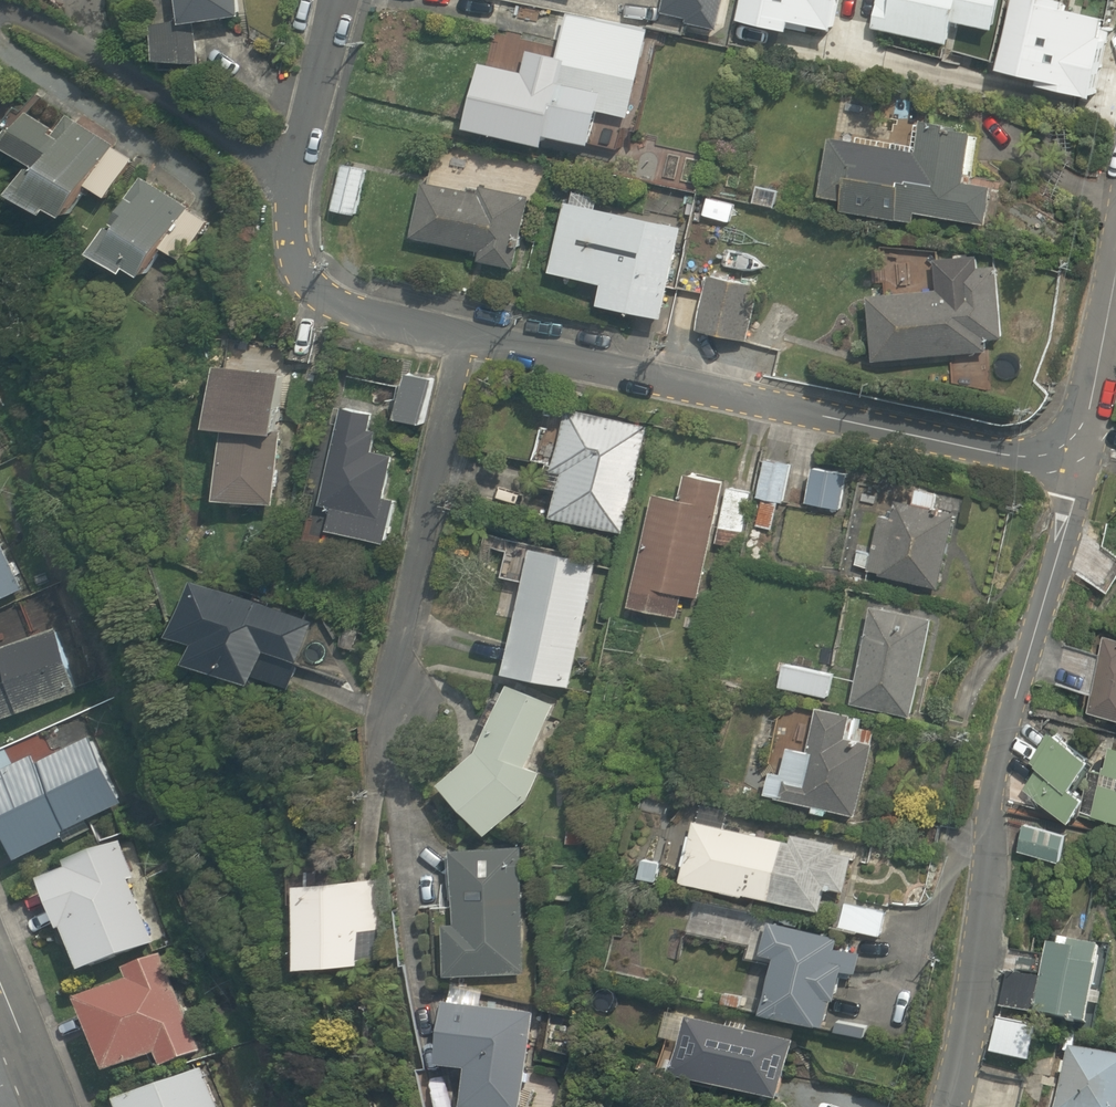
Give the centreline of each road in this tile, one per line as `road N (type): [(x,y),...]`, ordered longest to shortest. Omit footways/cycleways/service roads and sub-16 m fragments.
road 1 (residential): [(954,1106),(994,864),(999,750),(1071,499),(1060,451)]
road 2 (residential): [(1060,451),(1017,458),(466,338)]
road 3 (residential): [(466,338),(352,313),(293,265),(290,179),(337,0)]
road 4 (residential): [(466,338),(393,689),(406,723)]
road 5 (residential): [(1060,451),(1086,427),(1115,273)]

